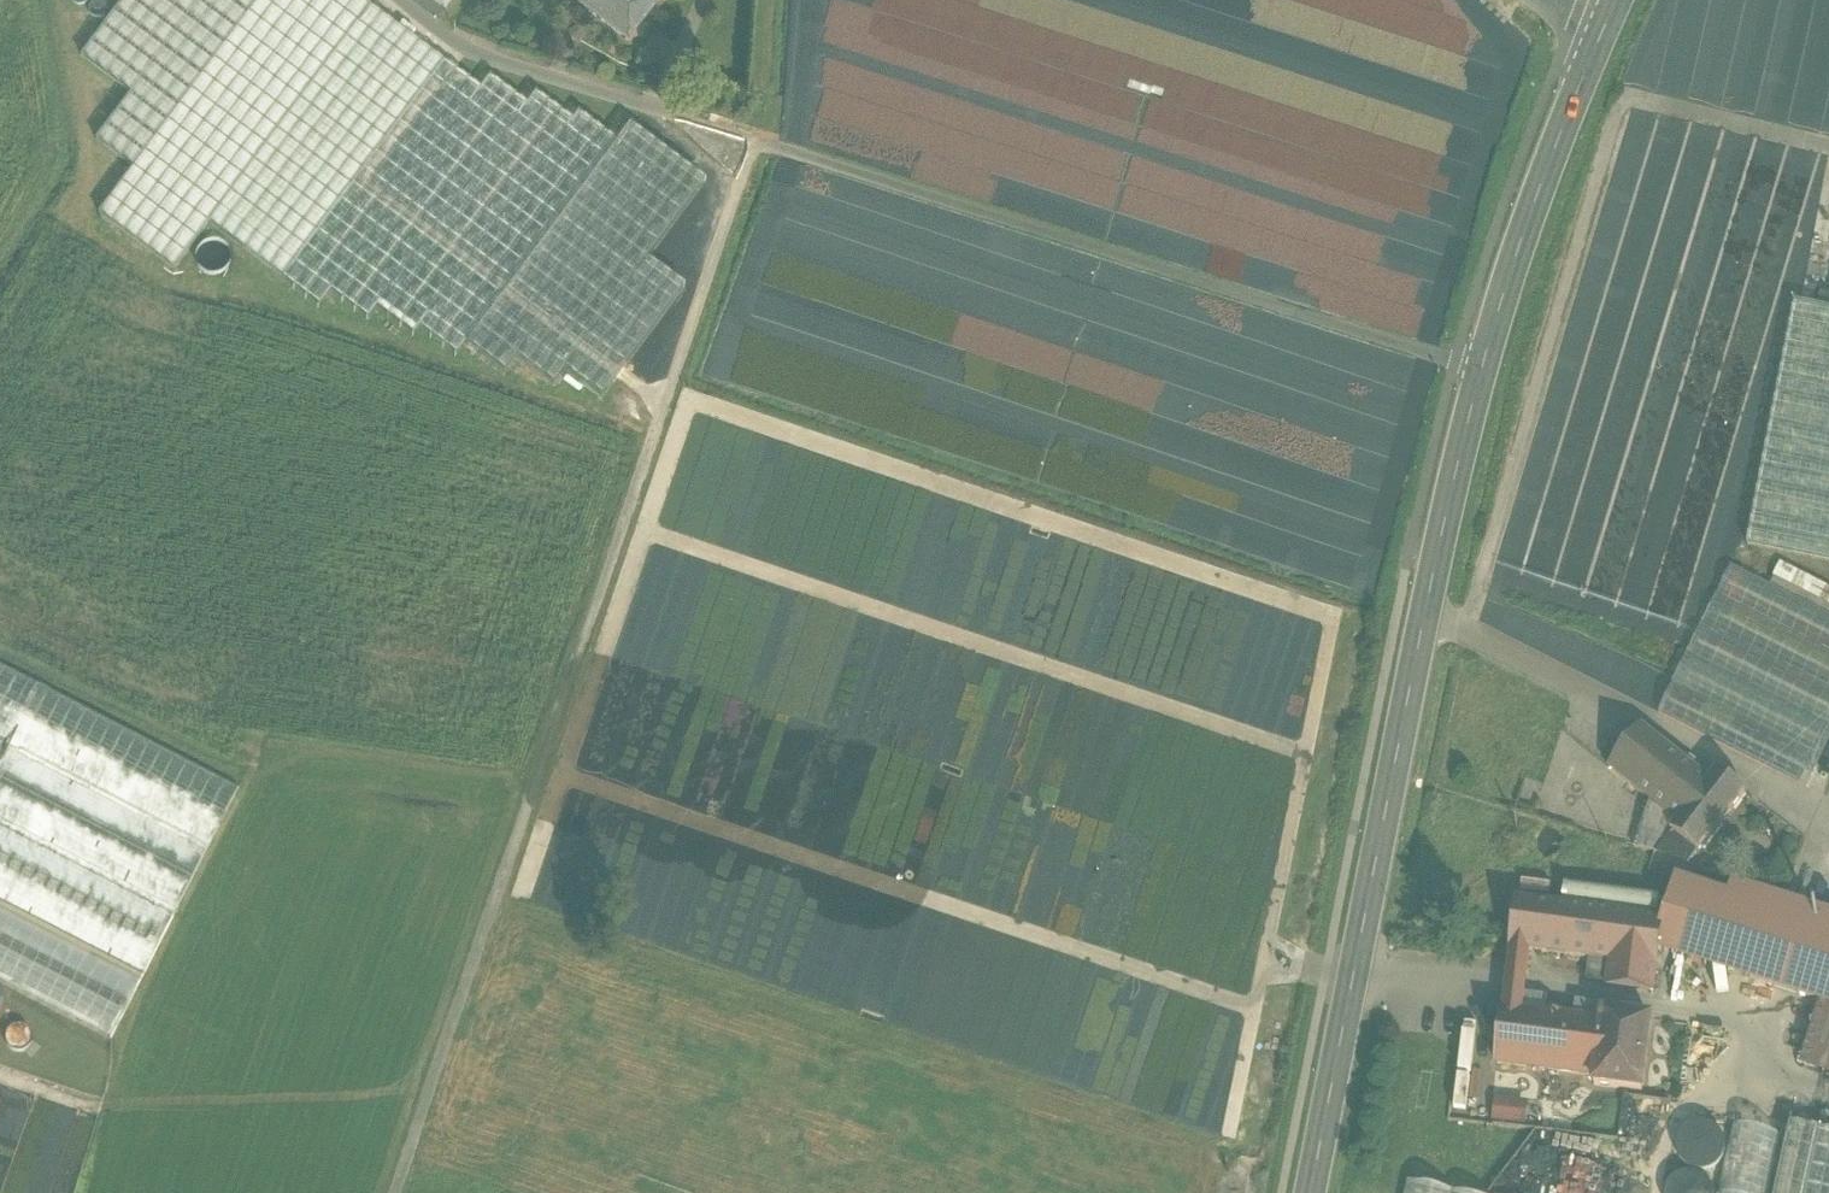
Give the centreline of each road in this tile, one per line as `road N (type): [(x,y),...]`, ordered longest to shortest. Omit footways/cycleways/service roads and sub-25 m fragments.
road 1 (track): [(395,1192),(750,138),(1483,371)]
road 2 (track): [(521,898),(689,401),(1331,618),(1230,1135)]
road 3 (secondary): [(1311,1192),(1483,371),(1604,32)]
road 4 (track): [(1468,639),(1593,196),(1628,100),(1828,148)]
road 5 (track): [(1254,1011),(562,776)]
road 6 (track): [(645,531),(1304,755)]
road 7 (track): [(750,138),(483,59),(401,0)]

